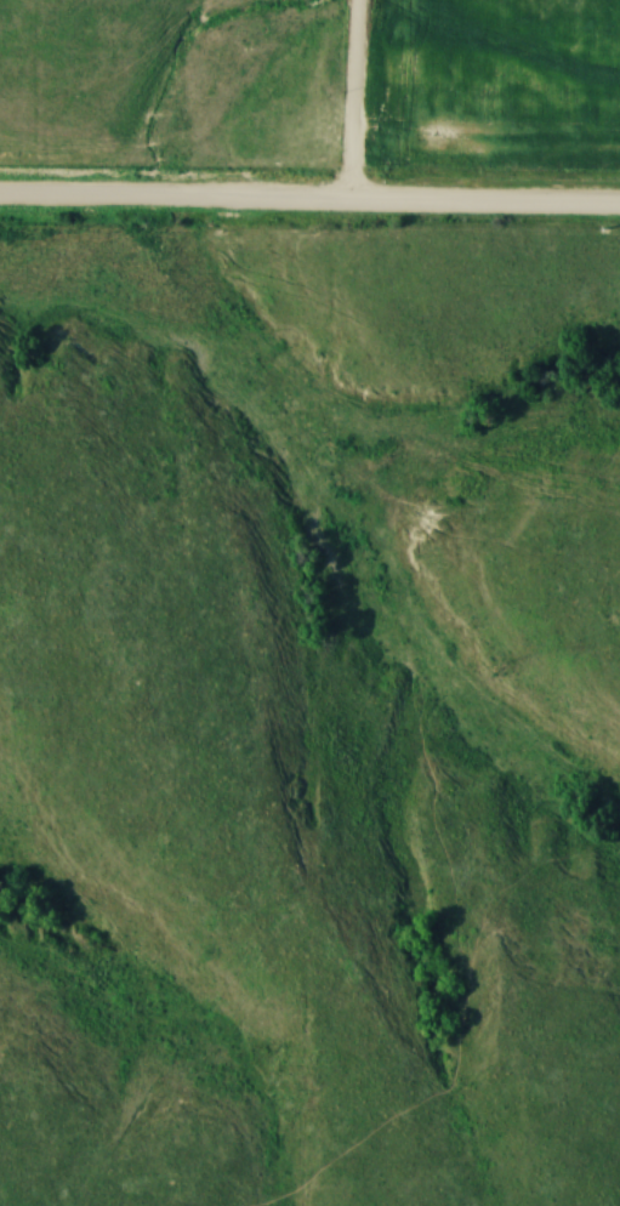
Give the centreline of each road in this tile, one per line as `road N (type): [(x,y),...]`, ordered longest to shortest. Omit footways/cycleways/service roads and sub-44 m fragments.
road 1 (residential): [(619,213),(0,203)]

